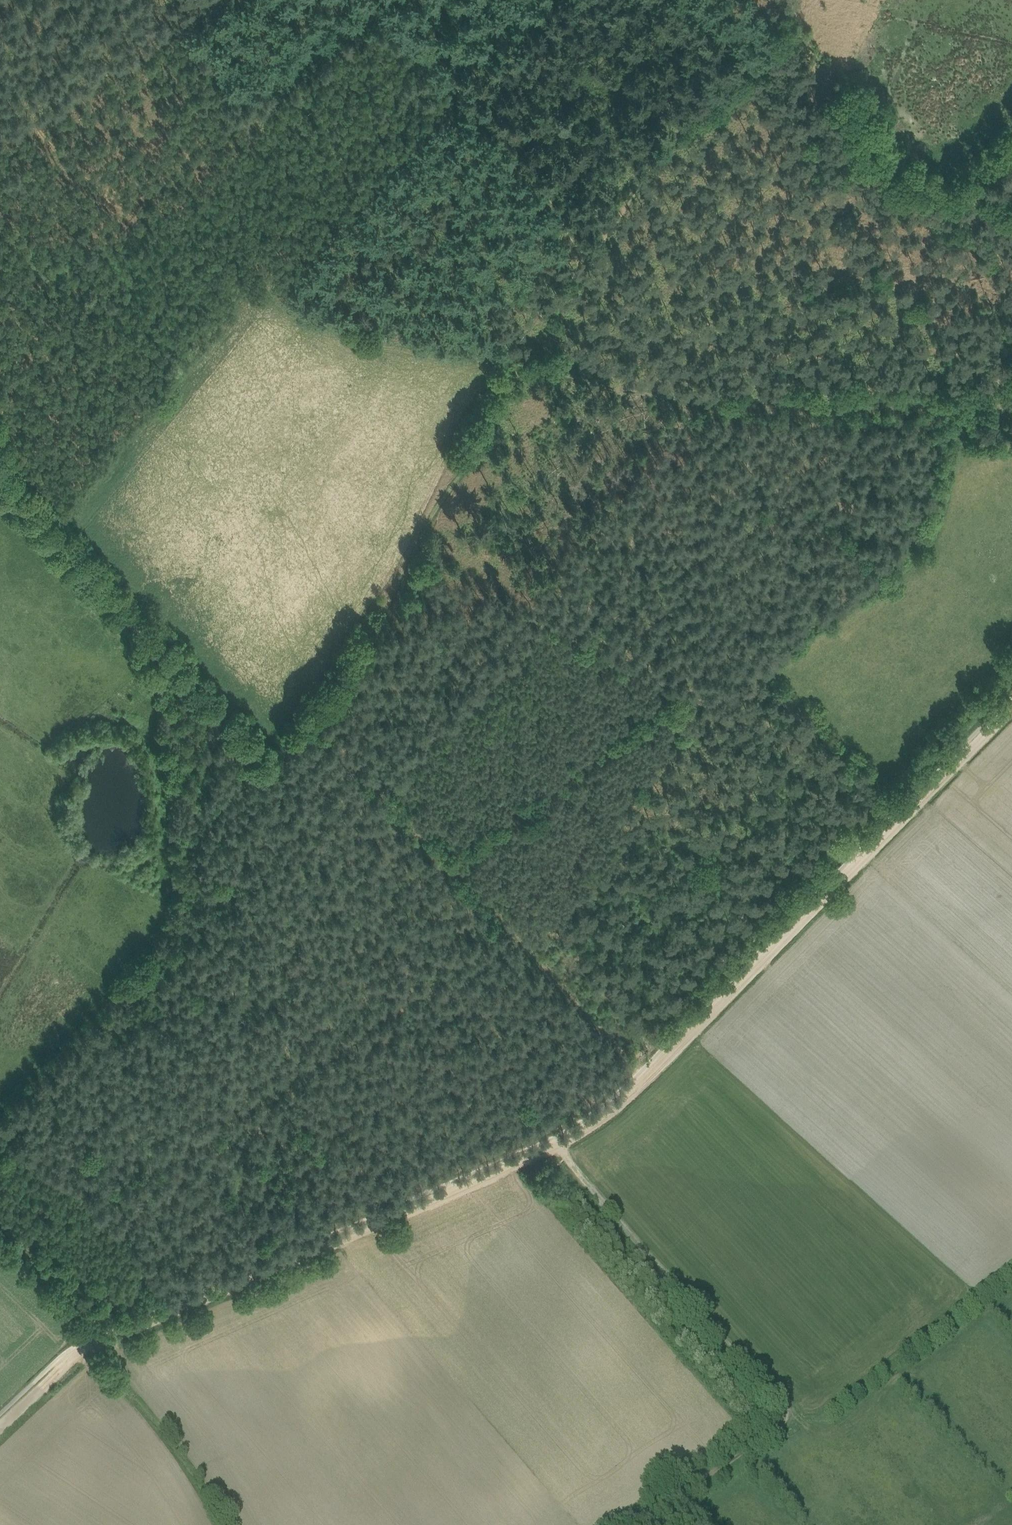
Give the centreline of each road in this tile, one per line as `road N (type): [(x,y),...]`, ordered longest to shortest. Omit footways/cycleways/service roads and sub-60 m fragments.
road 1 (track): [(106,1341),(586,1128),(1011,708)]
road 2 (track): [(557,1144),(787,1414),(780,1426),(623,1524)]
road 3 (track): [(273,302),(197,271),(149,238),(112,202),(52,115),(235,0)]
road 4 (track): [(523,368),(673,402),(744,409),(1005,410)]
road 5 (track): [(647,1076),(312,735)]
road 6 (track): [(0,477),(263,765),(312,735)]
road 7 (track): [(312,735),(368,652),(422,555),(434,513),(523,368)]
road 8 (track): [(422,555),(720,709)]
road 9 (track): [(378,0),(591,251)]
road 10 (track): [(782,28),(851,104),(879,165),(1011,218)]
road 11 (track): [(273,302),(462,99)]
road 12 (track): [(523,368),(273,302)]
road 13 (track): [(591,251),(746,58)]
road 14 (track): [(587,381),(570,346),(563,296),(591,251)]
road 15 (track): [(0,1426),(67,1362),(106,1341)]

